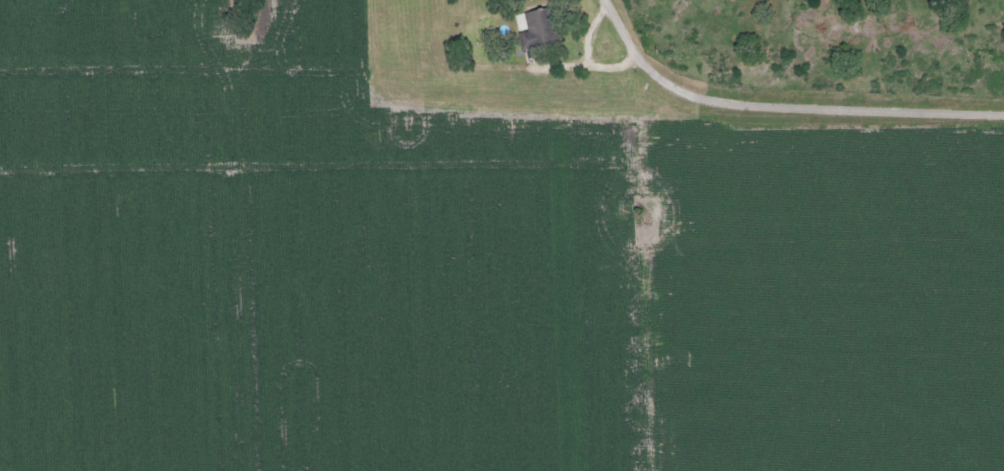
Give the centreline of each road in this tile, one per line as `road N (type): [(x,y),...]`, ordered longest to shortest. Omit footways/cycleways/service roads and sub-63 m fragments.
road 1 (residential): [(1003,112),(764,103),(701,93),(641,53),(612,0)]

